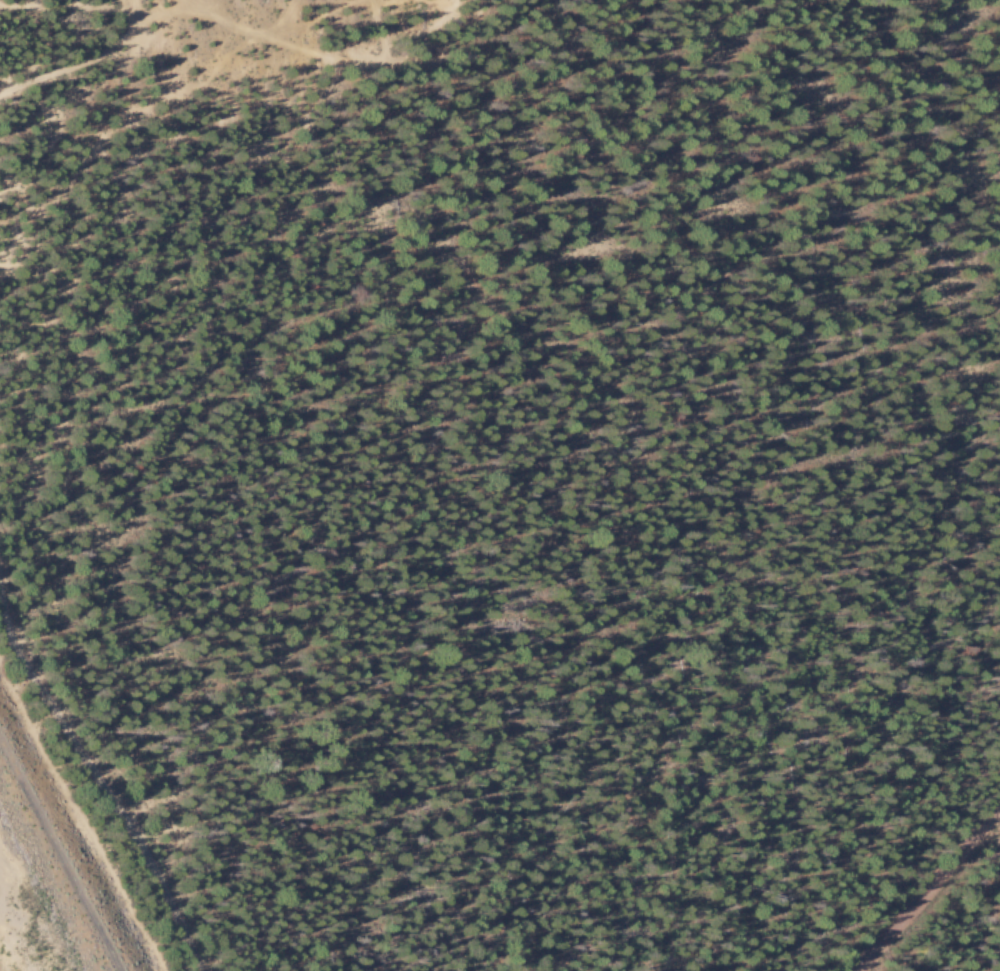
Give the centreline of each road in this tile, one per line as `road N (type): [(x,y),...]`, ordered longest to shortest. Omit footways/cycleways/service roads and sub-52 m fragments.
road 1 (residential): [(207,970),(138,838),(18,648),(0,582)]
road 2 (residential): [(999,808),(858,970)]

